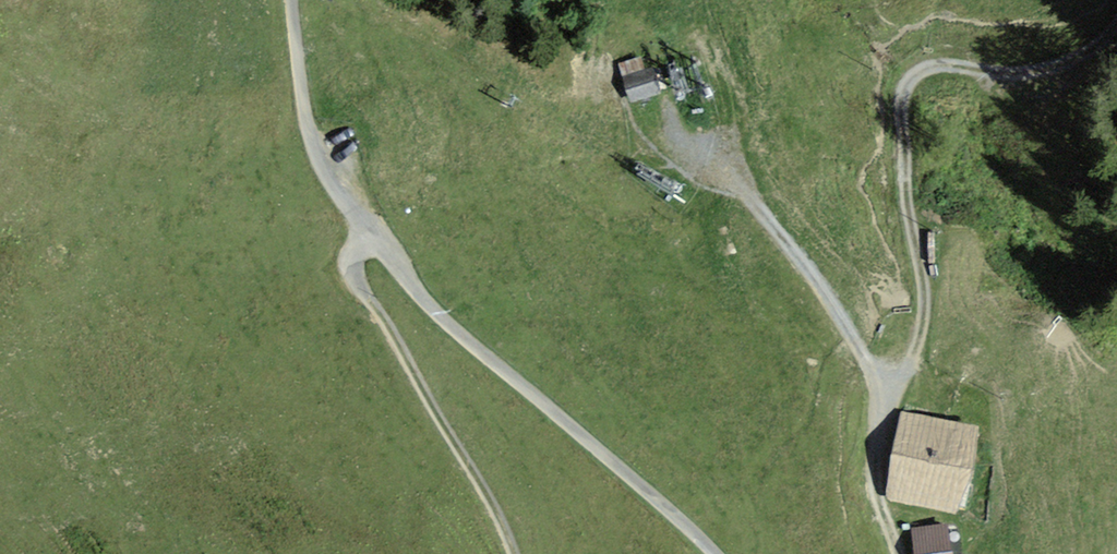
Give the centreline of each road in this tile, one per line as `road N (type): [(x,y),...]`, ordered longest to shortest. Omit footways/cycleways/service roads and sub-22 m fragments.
road 1 (residential): [(292,0),(315,153),(369,235),(439,316),(715,553)]
road 2 (track): [(1116,23),(1096,53),(1061,66),(1011,72),(943,66),(911,80),(902,123),(924,287),(921,330),(910,365),(893,388),(877,394)]
road 3 (track): [(369,235),(351,256),(354,279),(499,518),(513,553)]

